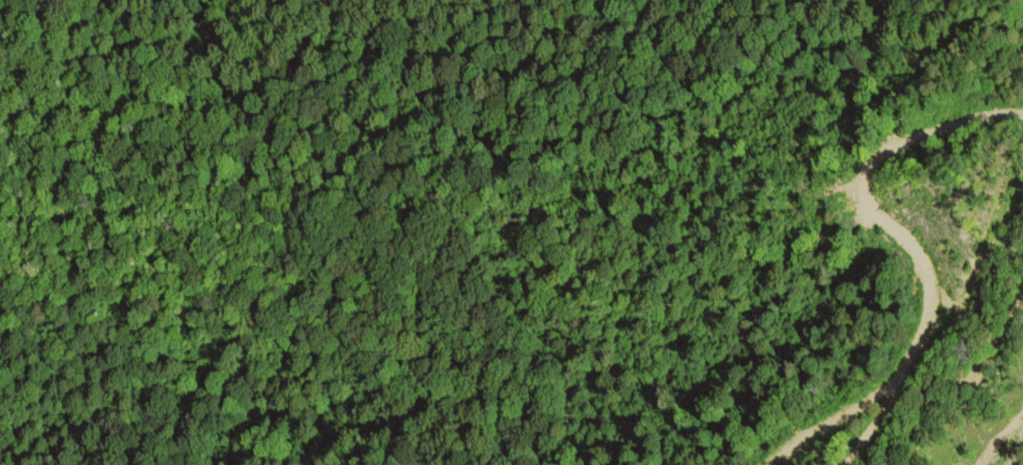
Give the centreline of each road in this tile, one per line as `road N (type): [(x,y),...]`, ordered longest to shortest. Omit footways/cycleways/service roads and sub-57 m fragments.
road 1 (residential): [(767,464),(891,380),(919,339),(922,274),(864,202),(866,178),(922,132),(993,109),(1022,115)]

